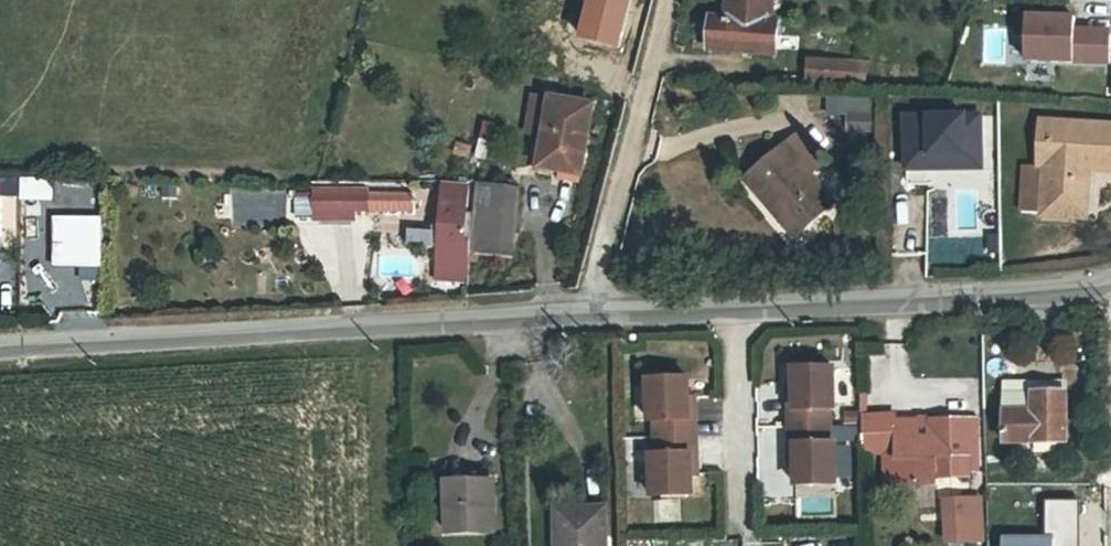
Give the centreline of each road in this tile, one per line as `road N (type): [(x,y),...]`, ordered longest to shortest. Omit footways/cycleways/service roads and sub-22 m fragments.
road 1 (residential): [(0,345),(586,311)]
road 2 (residential): [(736,305),(1066,290),(1110,281)]
road 3 (residential): [(669,0),(586,311)]
road 4 (residential): [(736,305),(746,535)]
road 5 (residential): [(586,311),(736,305)]

